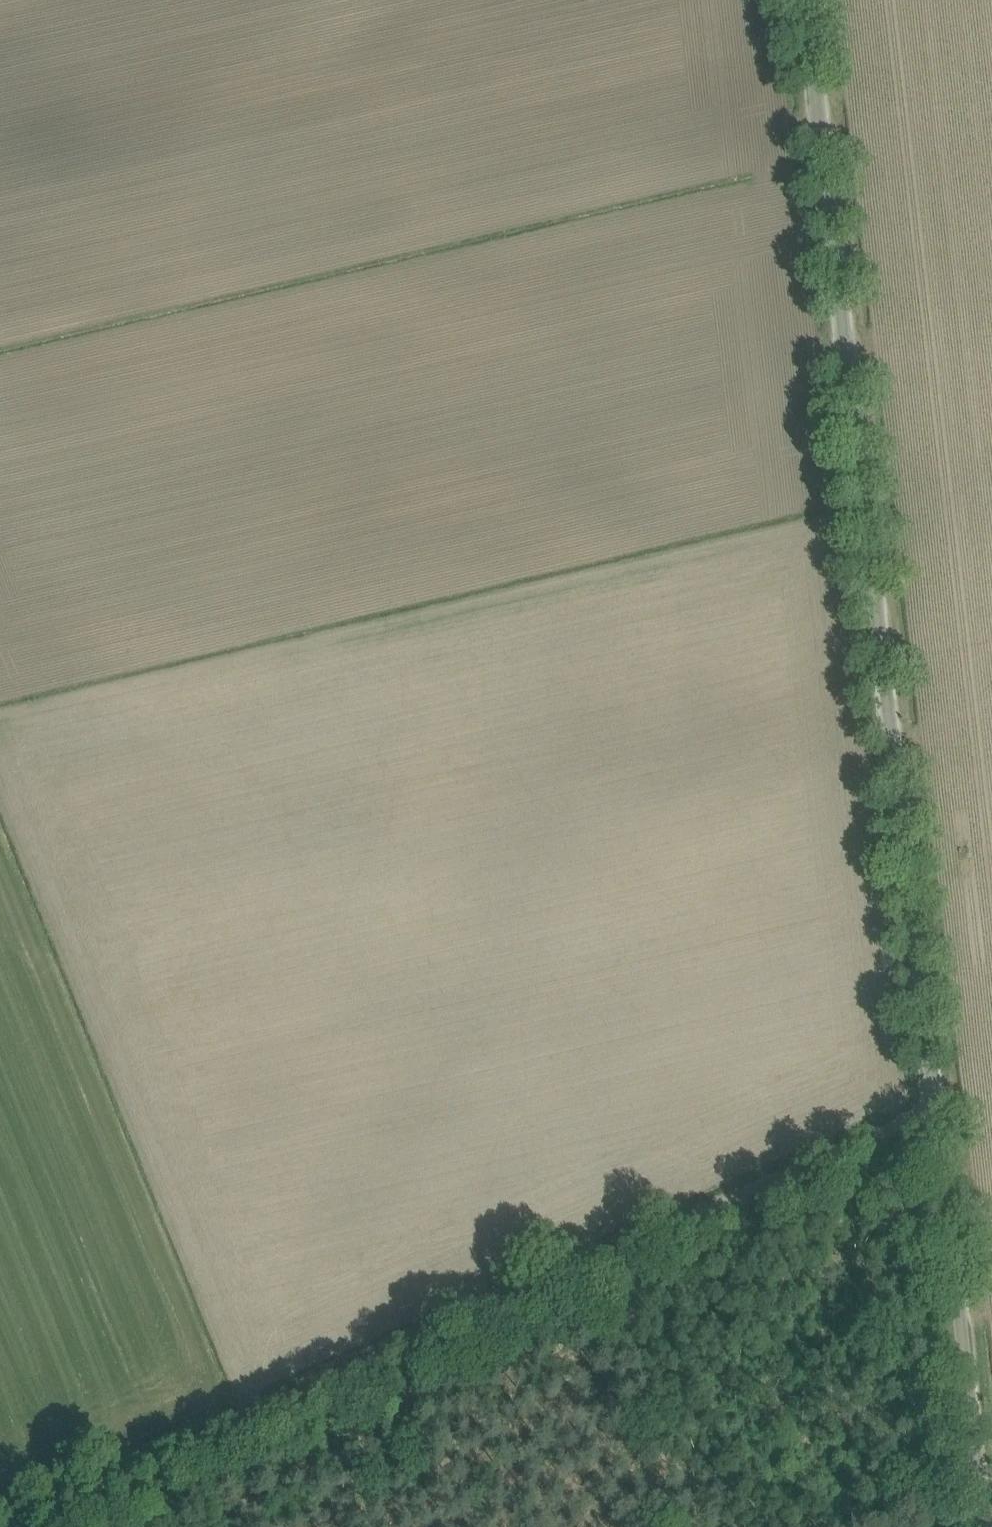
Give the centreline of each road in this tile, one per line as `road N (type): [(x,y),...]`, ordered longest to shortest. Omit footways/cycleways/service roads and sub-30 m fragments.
road 1 (unclassified): [(987,1526),(804,0)]
road 2 (track): [(17,1526),(937,1113)]

